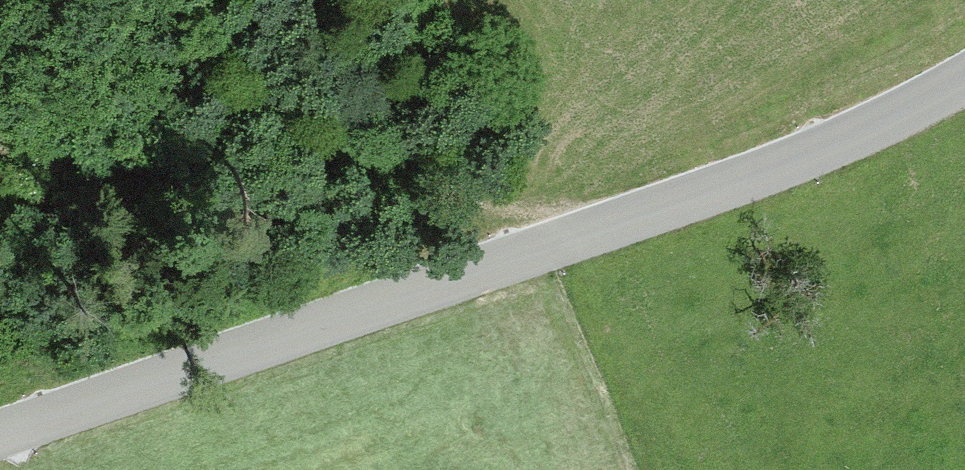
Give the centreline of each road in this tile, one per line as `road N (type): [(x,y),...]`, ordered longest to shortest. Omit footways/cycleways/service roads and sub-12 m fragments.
road 1 (tertiary): [(0,434),(637,230),(964,78)]
road 2 (track): [(0,136),(254,199),(637,230)]

